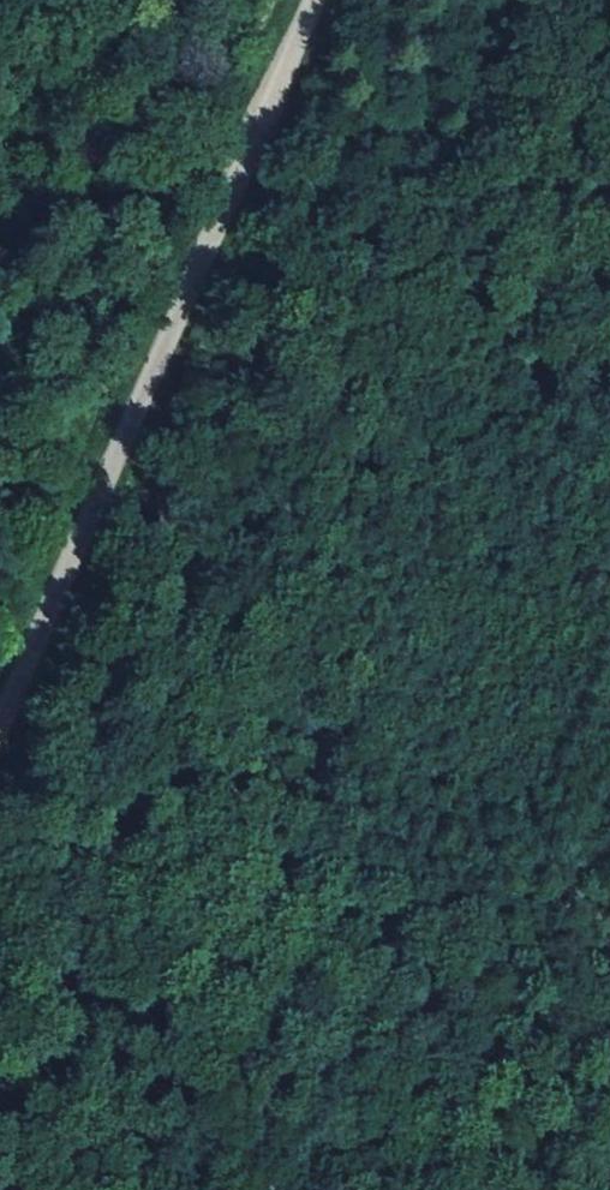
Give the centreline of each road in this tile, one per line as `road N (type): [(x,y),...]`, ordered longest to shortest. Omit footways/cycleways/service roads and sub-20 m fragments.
road 1 (unclassified): [(316,0),(0,730)]

